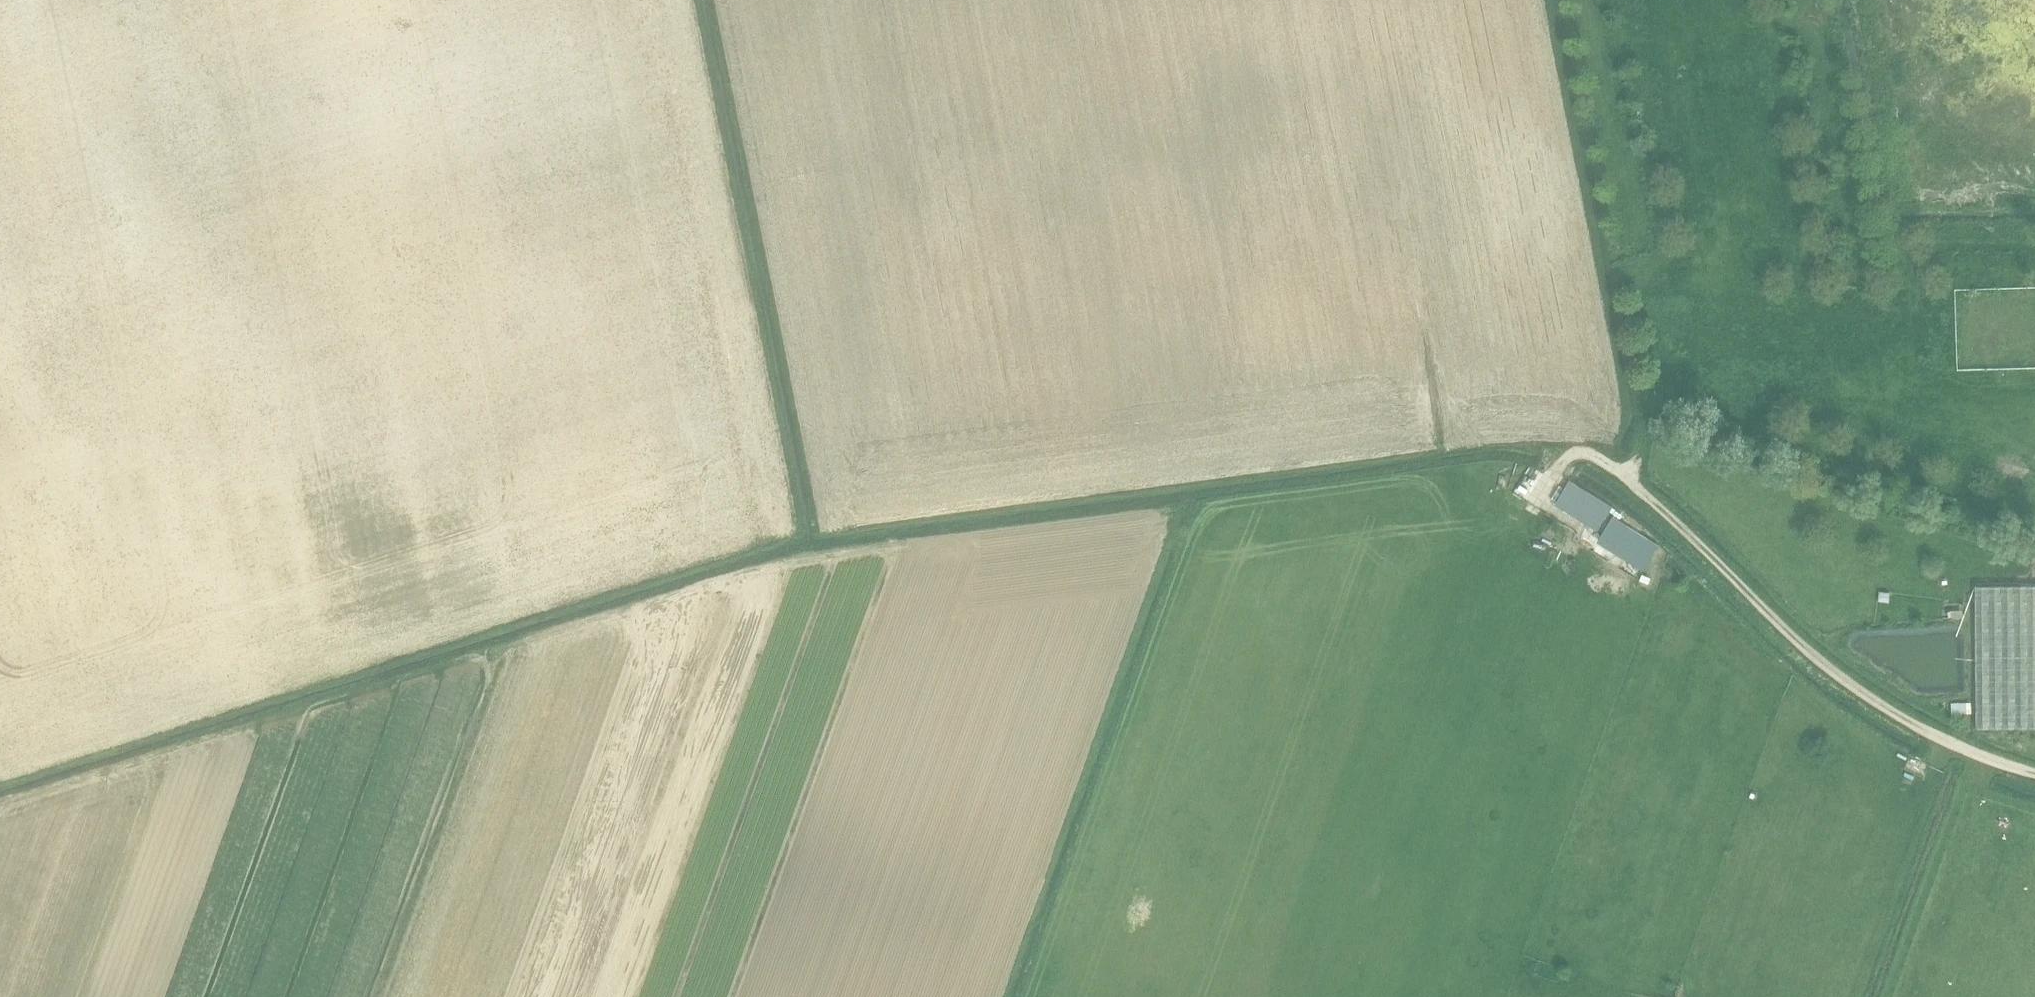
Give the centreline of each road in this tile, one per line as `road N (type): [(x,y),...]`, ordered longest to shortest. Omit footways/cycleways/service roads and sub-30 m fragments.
road 1 (track): [(1537,499),(1563,453),(1581,450),(1628,482),(1858,692),(1941,741),(2034,774)]

